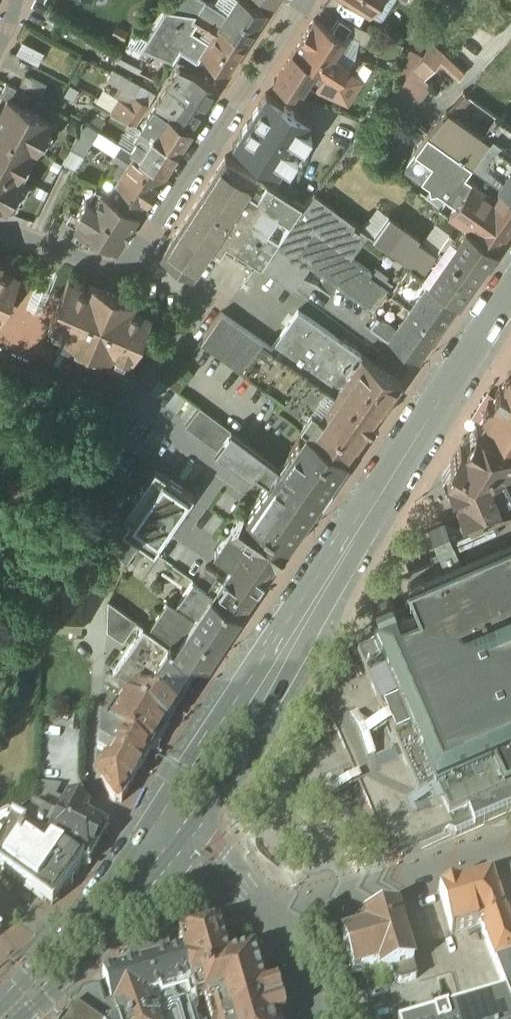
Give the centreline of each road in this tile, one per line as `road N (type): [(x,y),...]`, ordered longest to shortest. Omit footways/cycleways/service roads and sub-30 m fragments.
road 1 (residential): [(125,276),(203,300),(110,434),(90,773),(147,861)]
road 2 (tertiary): [(170,831),(510,293)]
road 3 (residential): [(300,0),(125,276)]
road 4 (residential): [(268,919),(510,835)]
road 5 (residential): [(125,276),(0,230)]
road 6 (residential): [(170,831),(268,919)]

